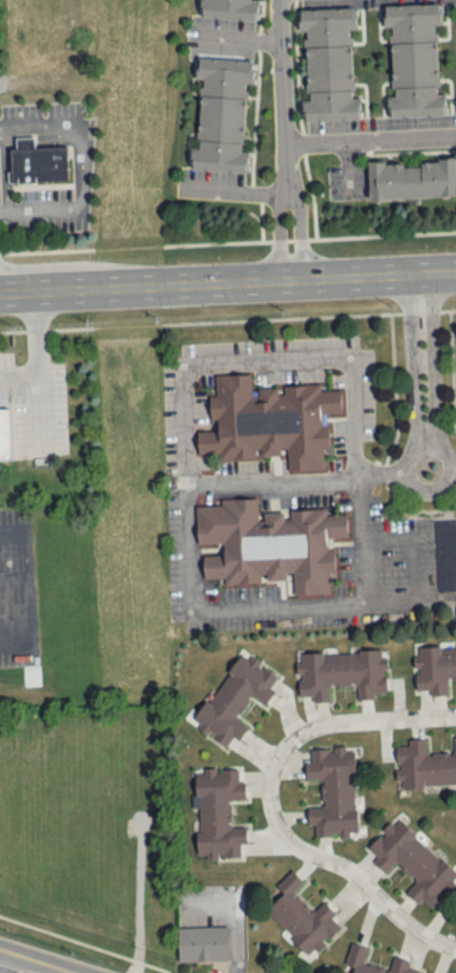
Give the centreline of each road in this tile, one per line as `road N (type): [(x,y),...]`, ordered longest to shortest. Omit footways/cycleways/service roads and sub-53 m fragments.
road 1 (tertiary): [(0,293),(455,273)]
road 2 (residential): [(282,746),(266,795),(276,830),(290,846),(343,869),(415,931),(455,947)]
road 3 (residential): [(287,196),(277,0)]
road 4 (residential): [(282,746),(325,723),(455,715)]
road 5 (residential): [(284,142),(455,134)]

